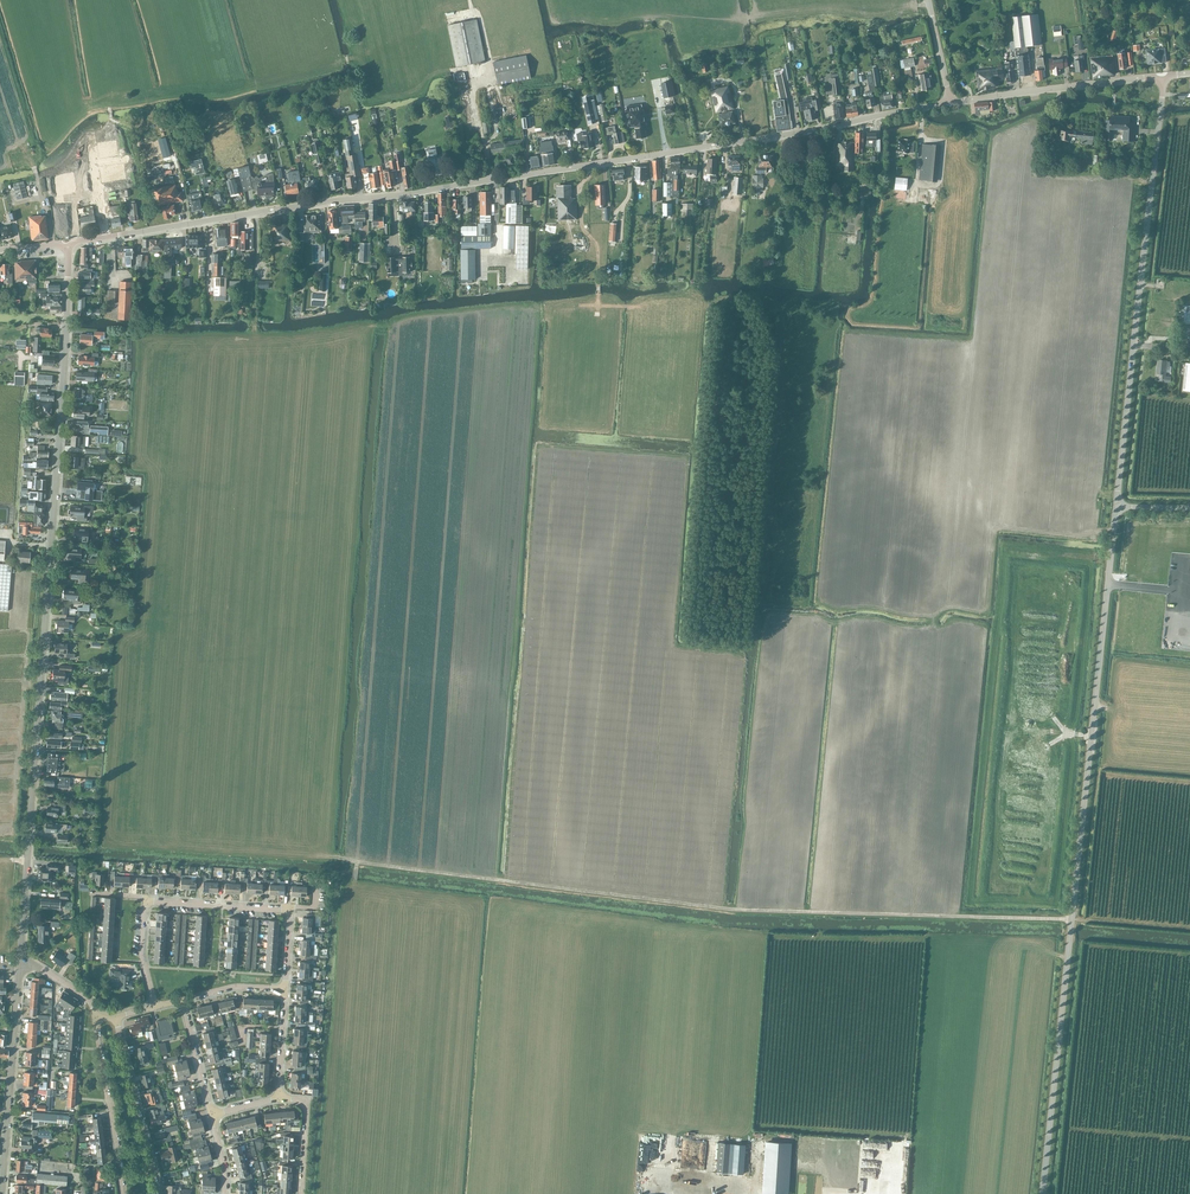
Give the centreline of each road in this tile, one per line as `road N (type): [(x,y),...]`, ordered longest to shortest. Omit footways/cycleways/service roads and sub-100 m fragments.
road 1 (tertiary): [(107,237),(800,132),(949,99)]
road 2 (tertiary): [(21,964),(67,247)]
road 3 (unclassified): [(1044,1193),(1113,515)]
road 4 (unclassified): [(1113,515),(1163,81)]
road 5 (tertiary): [(2,1193),(21,964)]
road 6 (tertiary): [(949,99),(1163,81)]
road 7 (residential): [(124,1193),(96,1013)]
road 8 (residential): [(156,1193),(116,1016)]
road 9 (residential): [(147,901),(288,911)]

